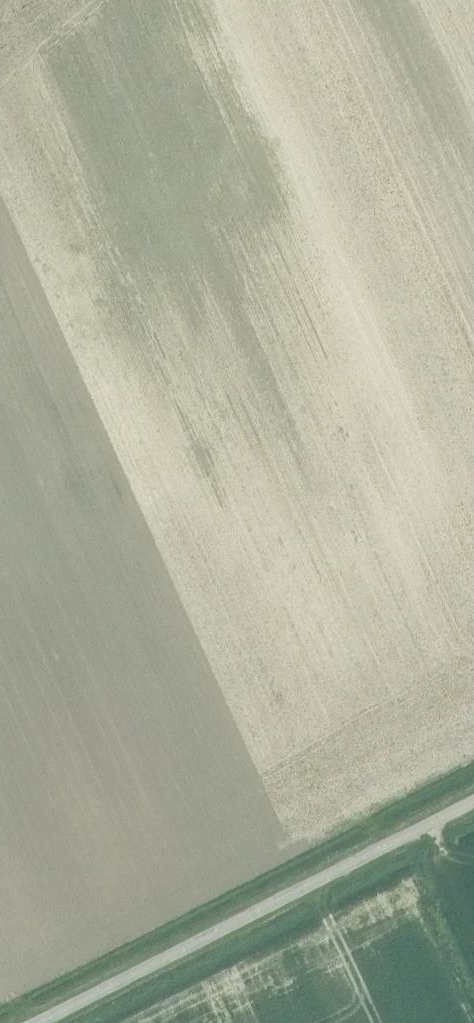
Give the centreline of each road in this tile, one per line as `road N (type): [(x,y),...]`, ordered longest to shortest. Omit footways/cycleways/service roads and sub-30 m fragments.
road 1 (unclassified): [(38,1022),(473,802)]

